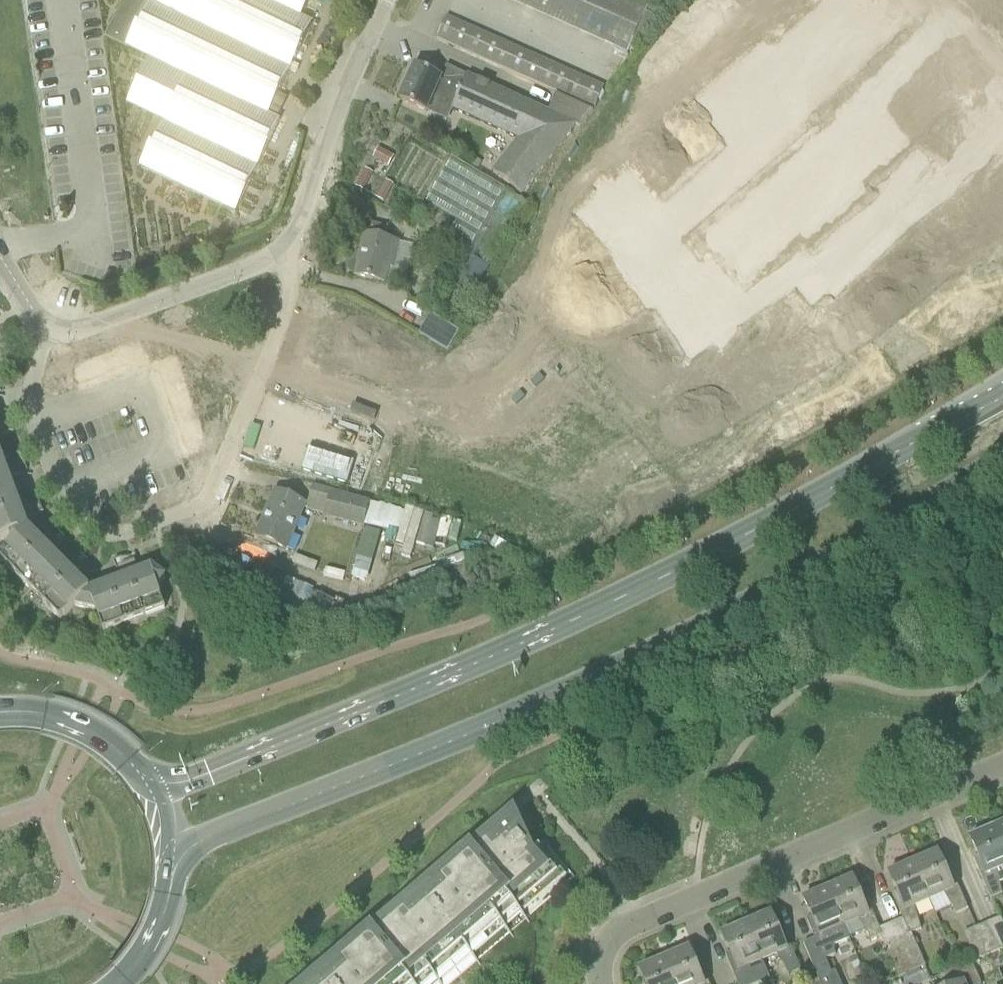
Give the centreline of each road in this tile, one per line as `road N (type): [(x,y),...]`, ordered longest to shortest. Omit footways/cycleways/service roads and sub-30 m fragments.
road 1 (secondary): [(1002,388),(876,467),(528,643),(246,765),(182,788),(145,784)]
road 2 (secondary): [(173,877),(201,848),(710,629),(1002,464)]
road 3 (residential): [(37,323),(29,391),(51,460),(82,512),(114,539),(208,509),(259,369)]
road 4 (residential): [(603,983),(616,937),(1002,768)]
road 5 (residential): [(259,369),(464,441),(493,443),(544,417),(574,385)]
road 6 (residential): [(289,249),(250,271),(69,332),(37,323)]
road 7 (residential): [(389,0),(289,249)]
road 8 (secondary): [(145,784),(112,748),(72,724),(0,715)]
road 9 (residential): [(259,369),(289,249)]
road 10 (secondary): [(125,983),(159,936),(173,877)]

